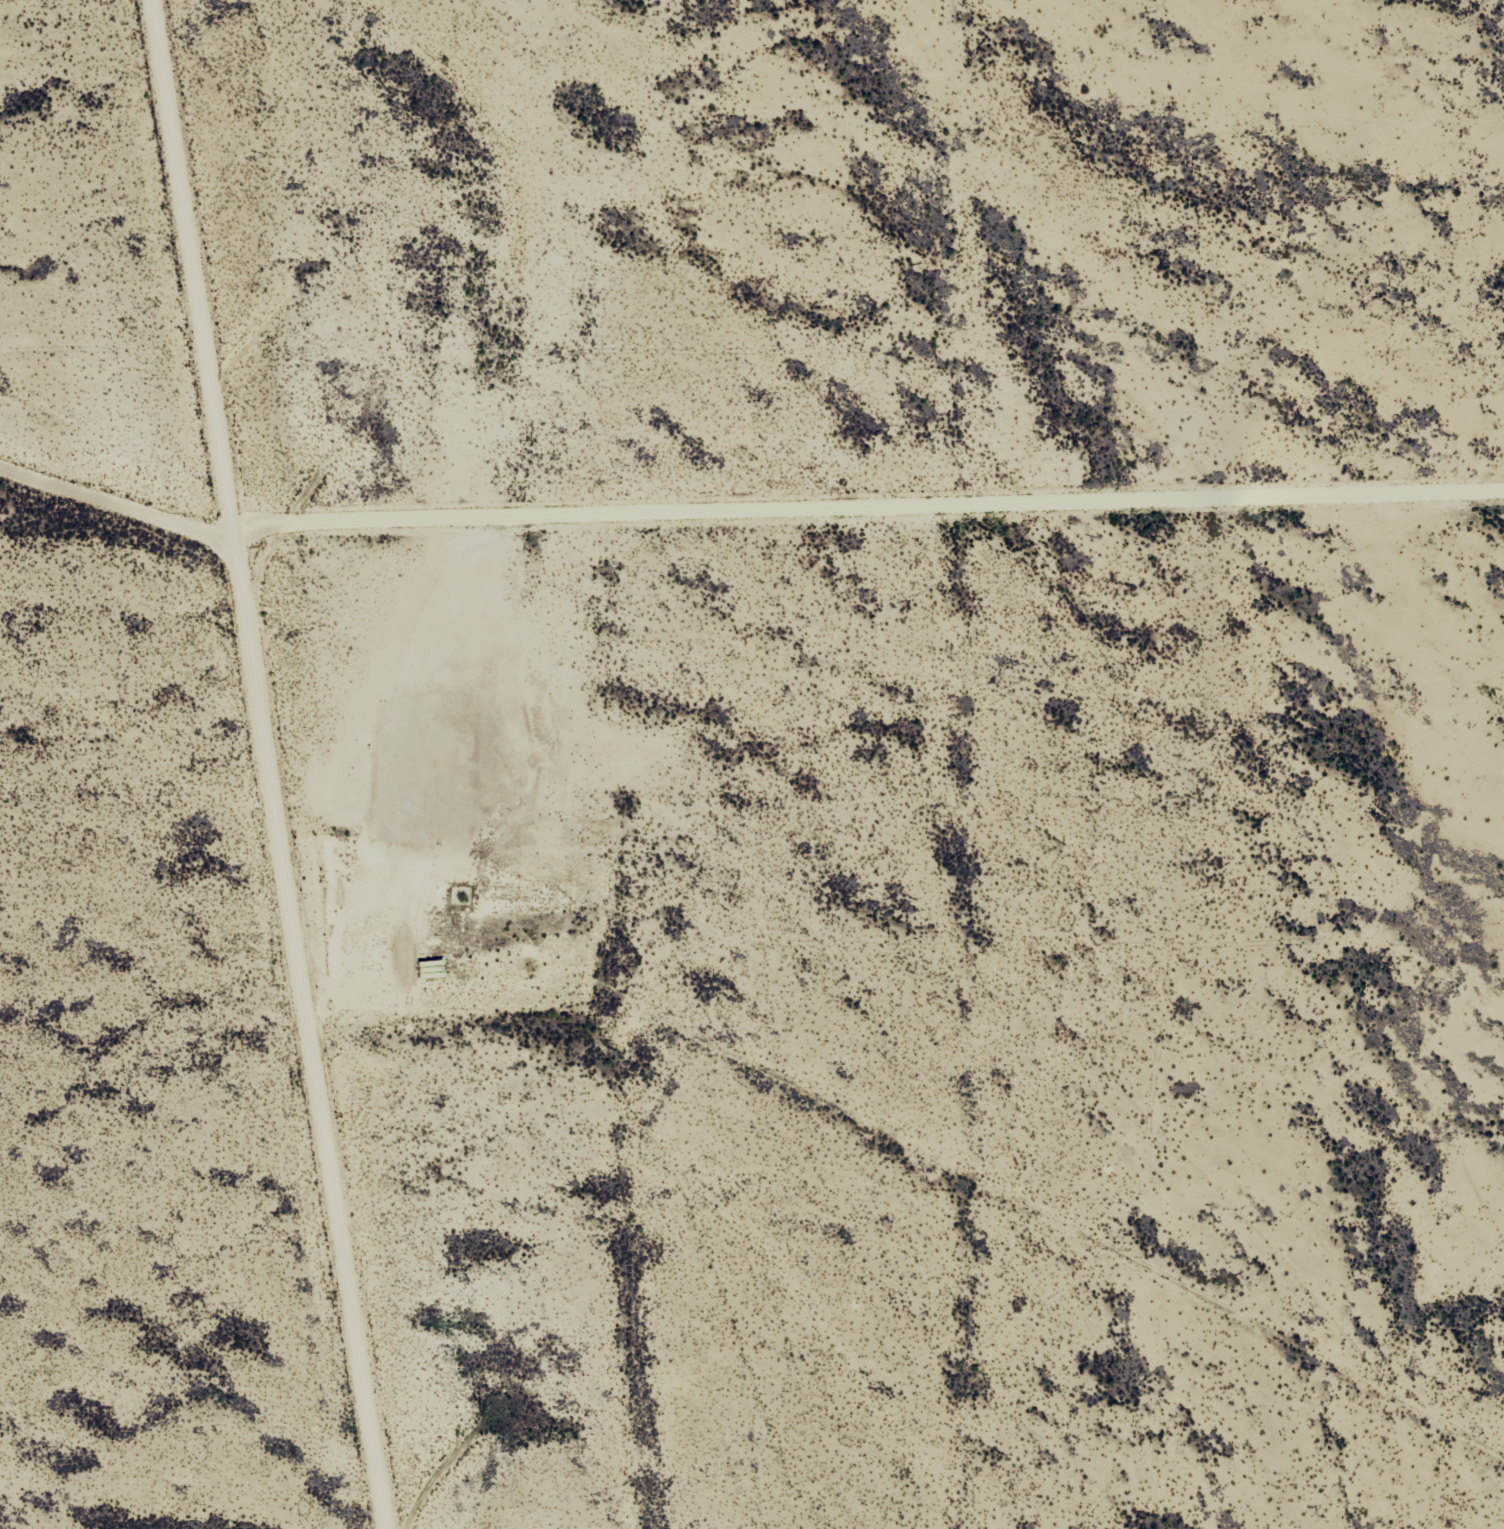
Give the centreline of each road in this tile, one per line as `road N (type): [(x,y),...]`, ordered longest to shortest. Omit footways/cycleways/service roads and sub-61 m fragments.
road 1 (residential): [(464,1528),(220,0)]

